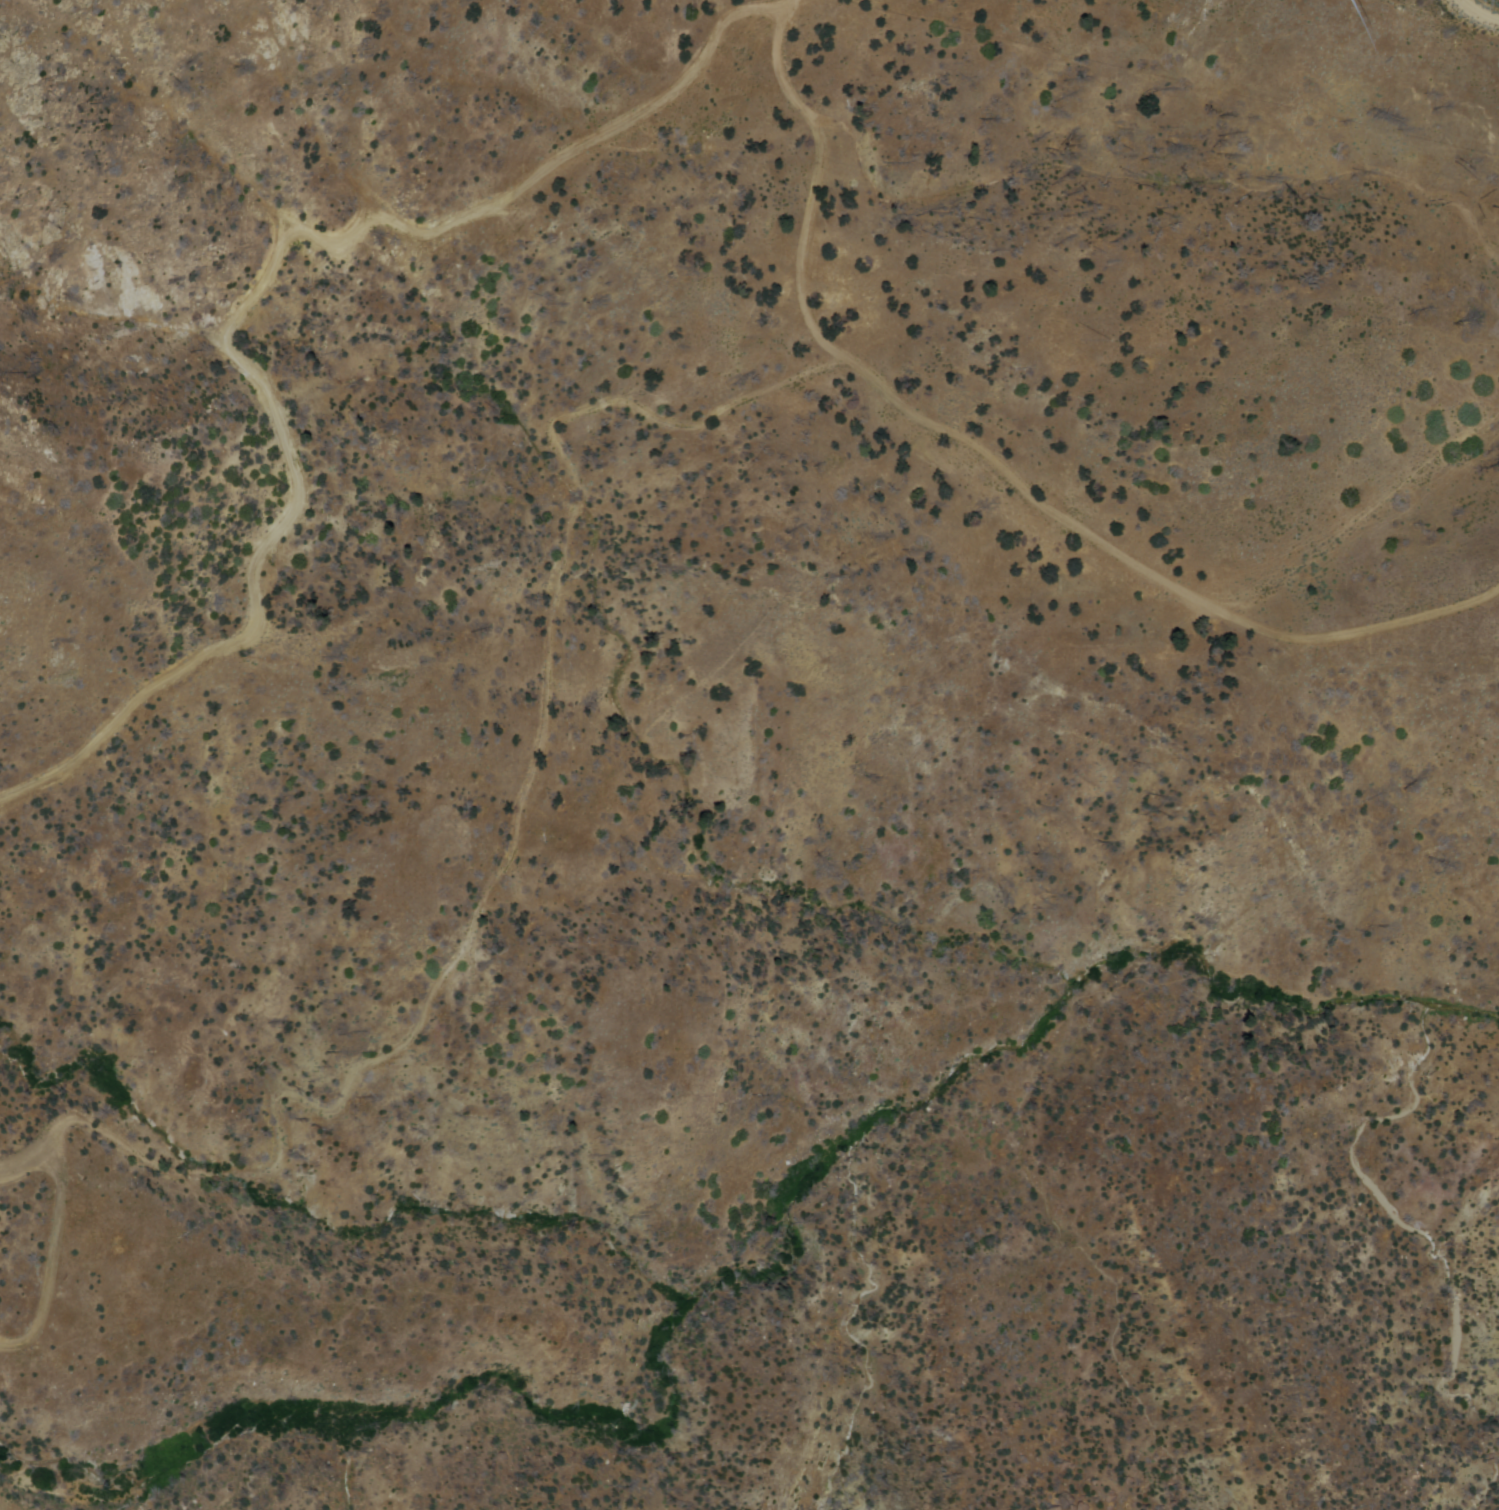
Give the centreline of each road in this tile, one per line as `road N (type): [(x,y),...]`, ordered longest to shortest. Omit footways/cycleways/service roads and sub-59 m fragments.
road 1 (track): [(0,797),(45,776),(167,678),(255,621),(264,556),(301,498),(301,479),(276,395),(237,330),(297,233),(341,234),(382,214),(440,226),(509,195),(673,92),(728,25),(770,8)]
road 2 (residential): [(1498,578),(1416,615),(1343,629),(1261,628),(1137,564),(958,429),(898,402),(842,354),(792,289),(787,259),(810,143),(767,40),(773,0)]
road 3 (track): [(0,1334),(24,1332),(42,1312),(62,1189),(39,1158),(0,1168)]

